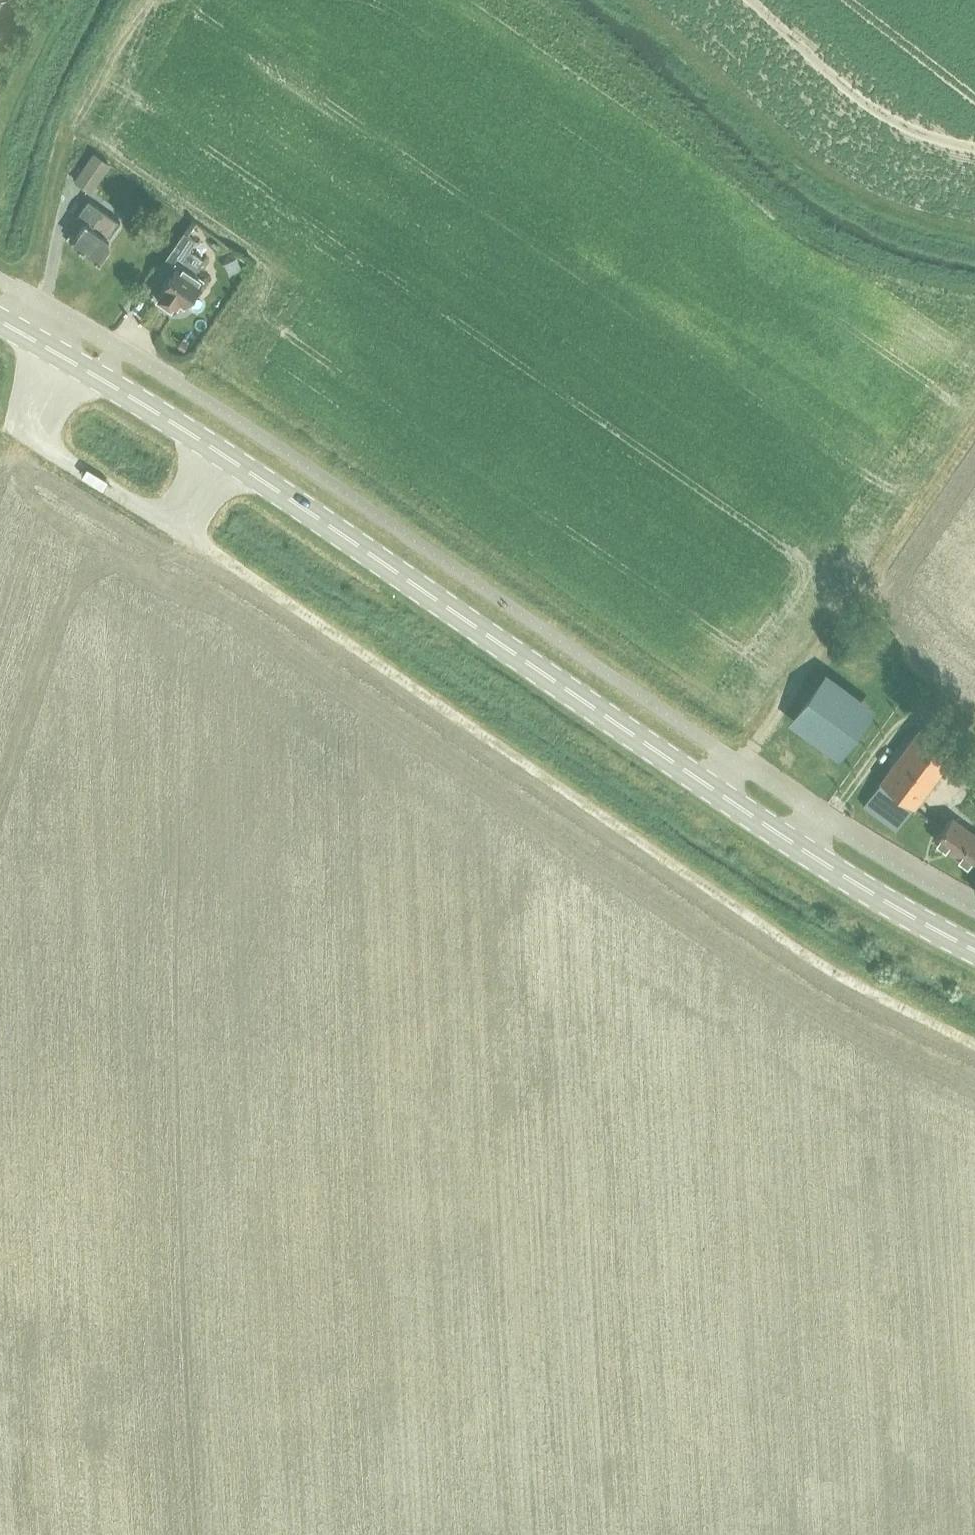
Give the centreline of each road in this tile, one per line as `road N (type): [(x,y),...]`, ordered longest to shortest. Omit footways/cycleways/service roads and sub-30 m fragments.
road 1 (secondary): [(0,321),(226,457),(742,808),(974,951)]
road 2 (track): [(178,528),(725,897),(974,1041)]

